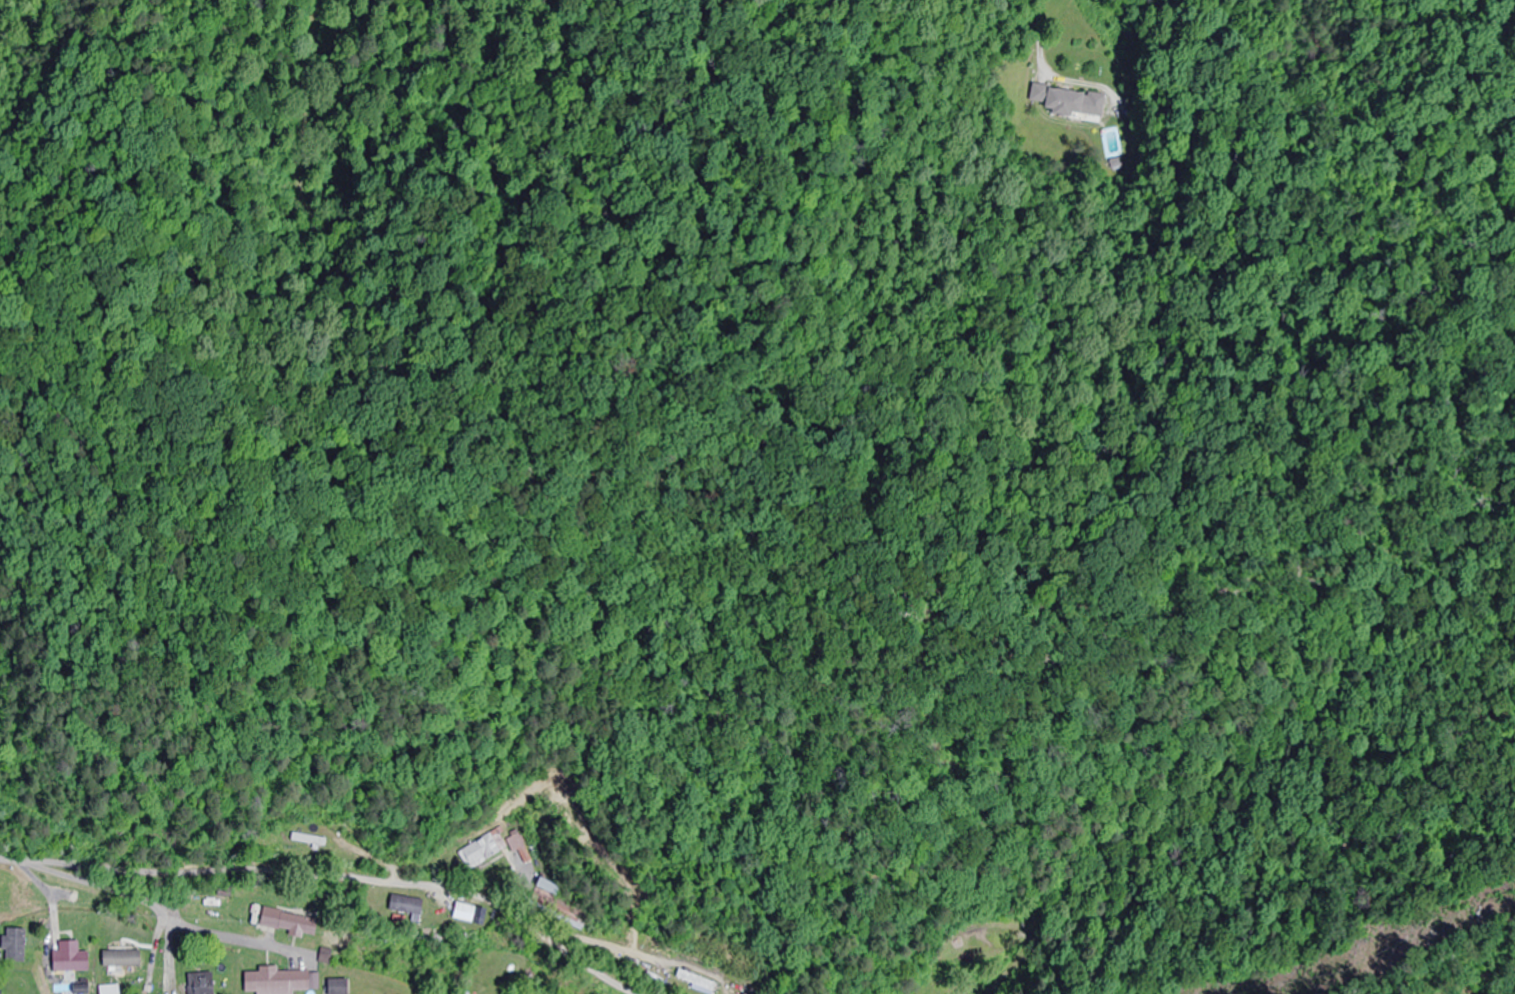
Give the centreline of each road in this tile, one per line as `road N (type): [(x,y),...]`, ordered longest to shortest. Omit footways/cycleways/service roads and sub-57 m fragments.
road 1 (residential): [(0,859),(158,876),(234,869),(442,888),(496,906),(629,993)]
road 2 (residential): [(21,862),(196,929),(303,953)]

